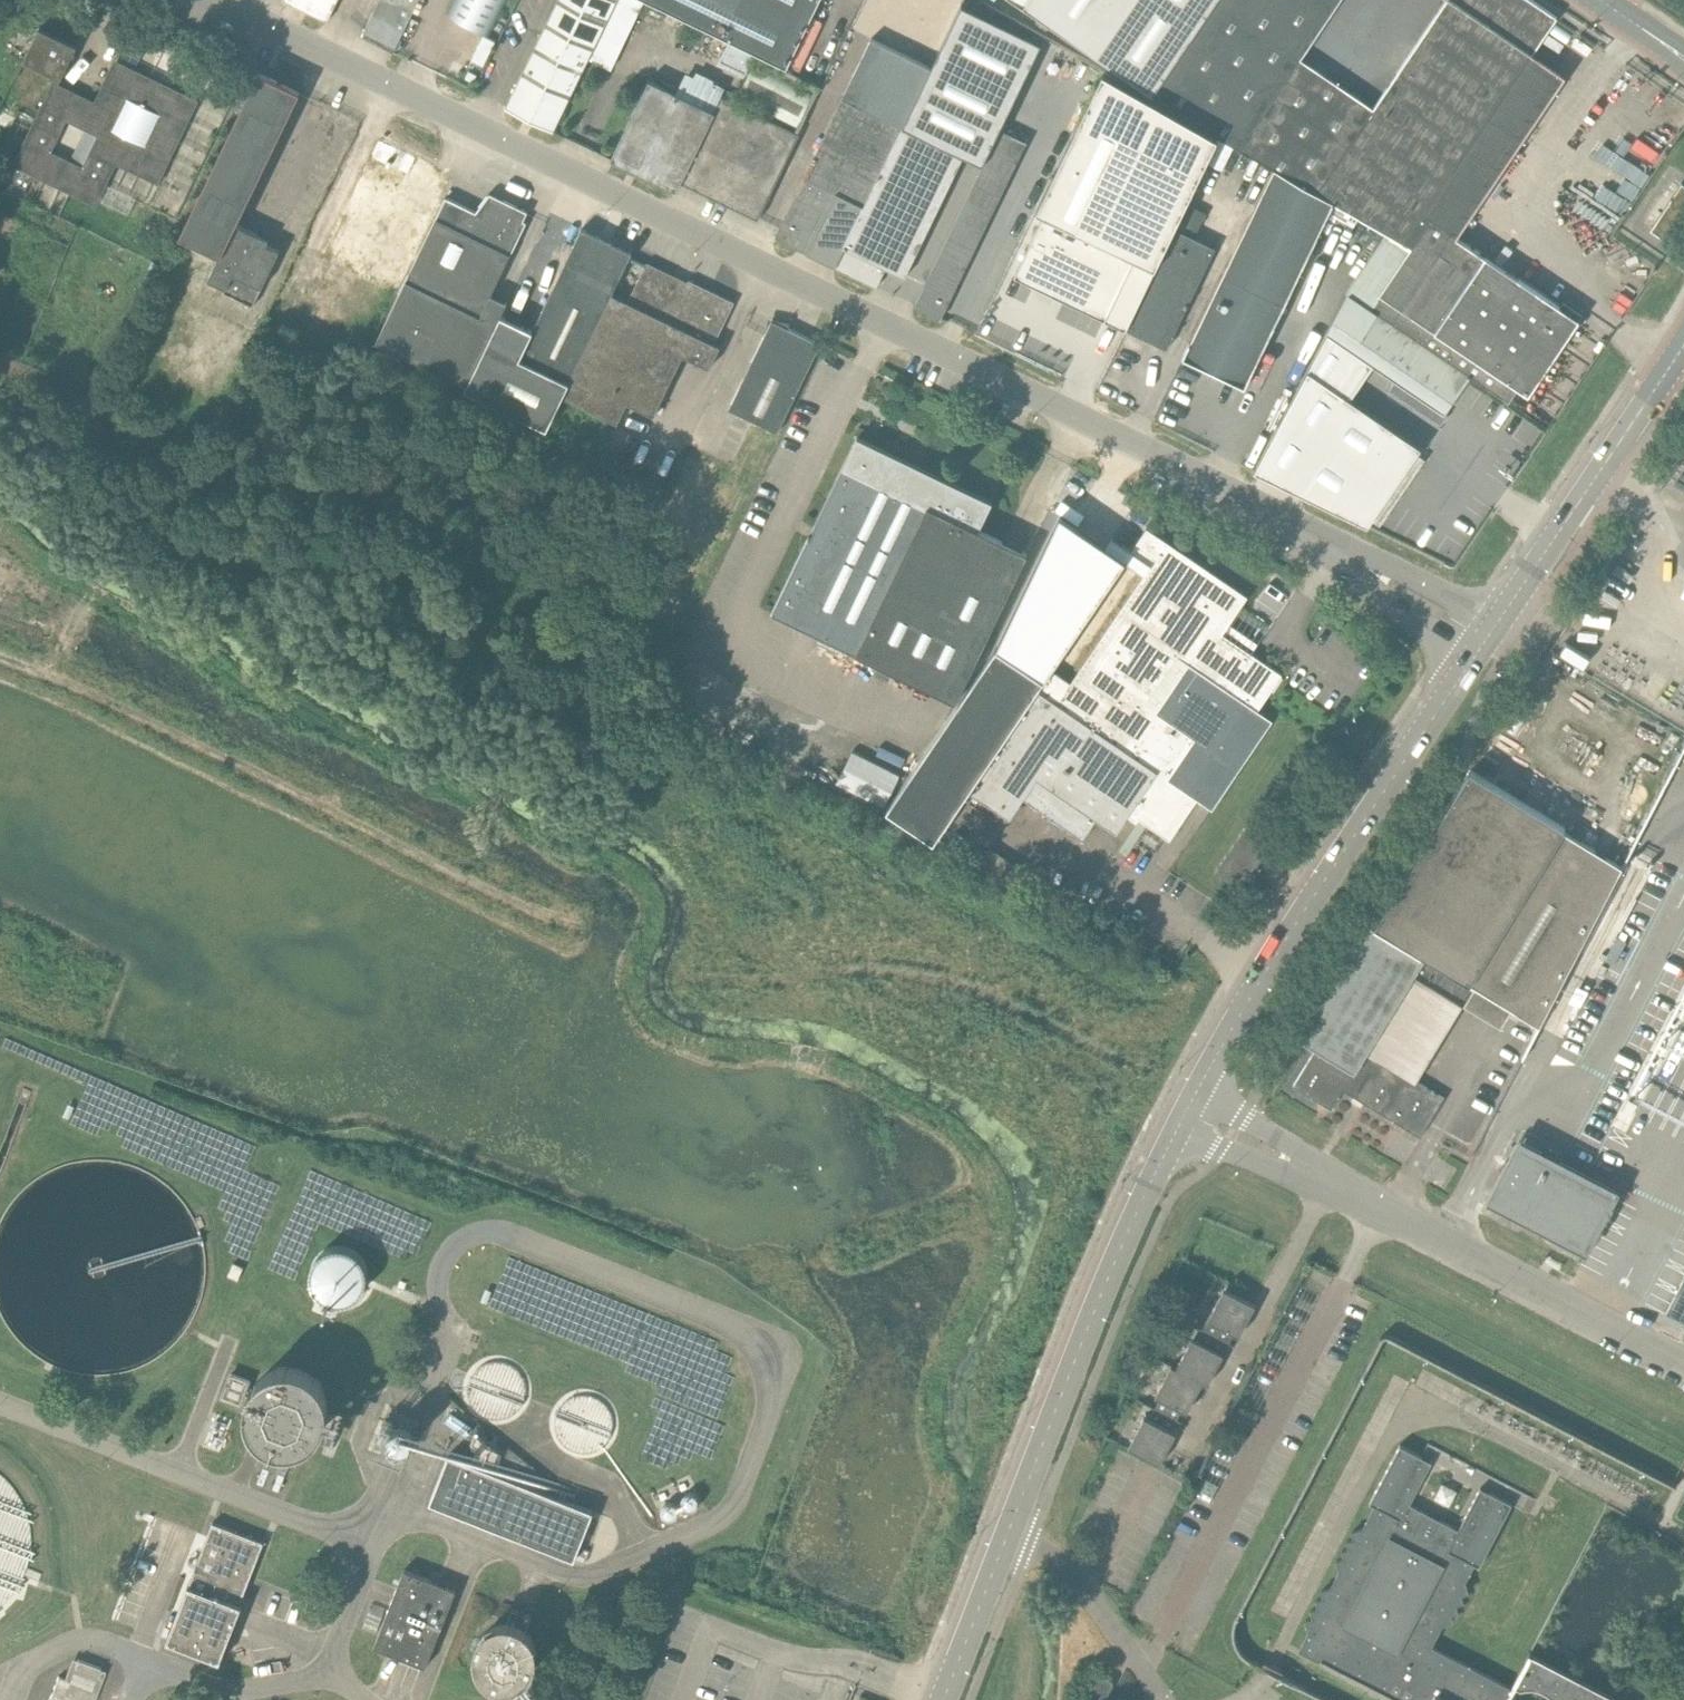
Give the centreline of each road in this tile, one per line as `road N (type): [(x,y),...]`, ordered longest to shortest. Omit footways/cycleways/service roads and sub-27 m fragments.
road 1 (unclassified): [(1487,639),(1227,497),(211,0)]
road 2 (tertiary): [(1185,1110),(1251,994),(1487,639)]
road 3 (tertiary): [(1011,1524),(1094,1307),(1185,1110)]
road 4 (residential): [(1683,1364),(1341,1186)]
road 5 (tertiary): [(1487,639),(1683,346)]
road 6 (residential): [(1341,1186),(1191,1470)]
road 7 (residential): [(1176,1699),(1095,1589),(1011,1524)]
road 8 (tertiary): [(943,1699),(1011,1524)]
road 9 (residential): [(1341,1186),(1185,1110)]

